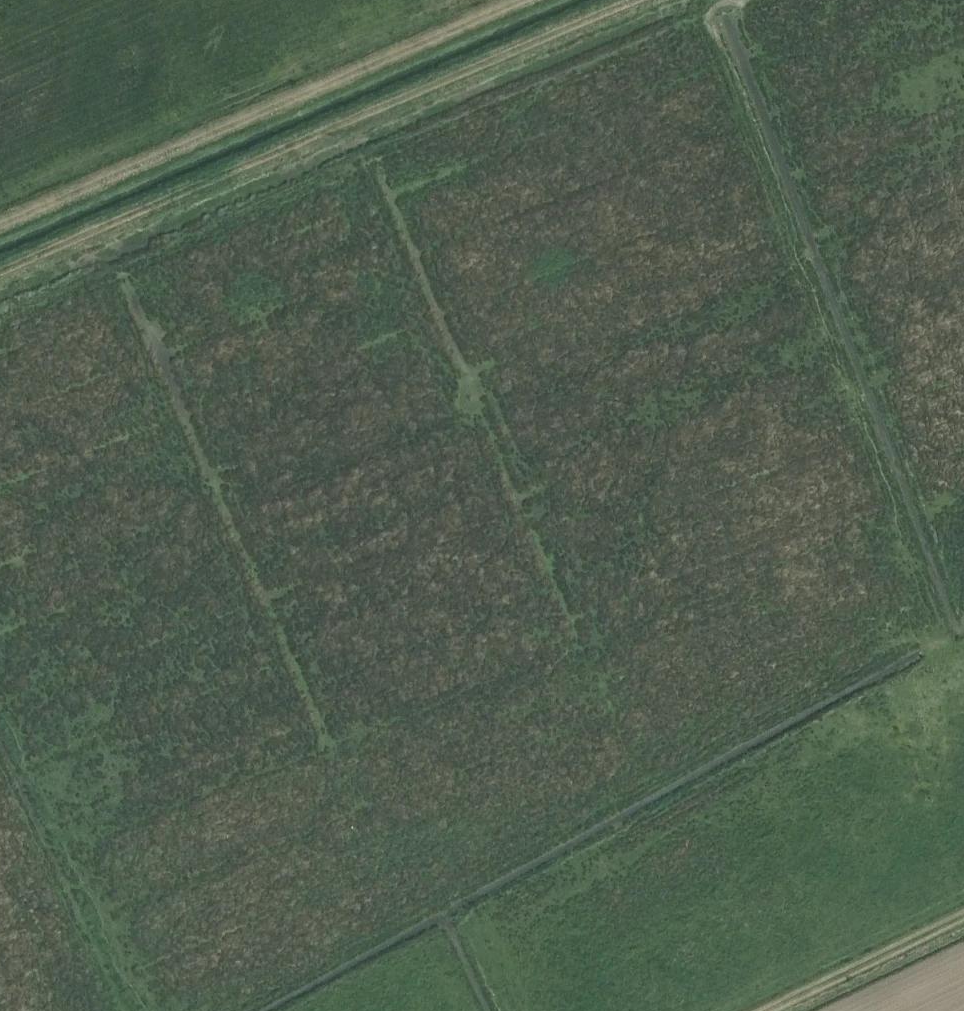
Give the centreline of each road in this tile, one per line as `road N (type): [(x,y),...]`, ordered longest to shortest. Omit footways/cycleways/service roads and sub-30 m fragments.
road 1 (track): [(649,0),(0,278)]

